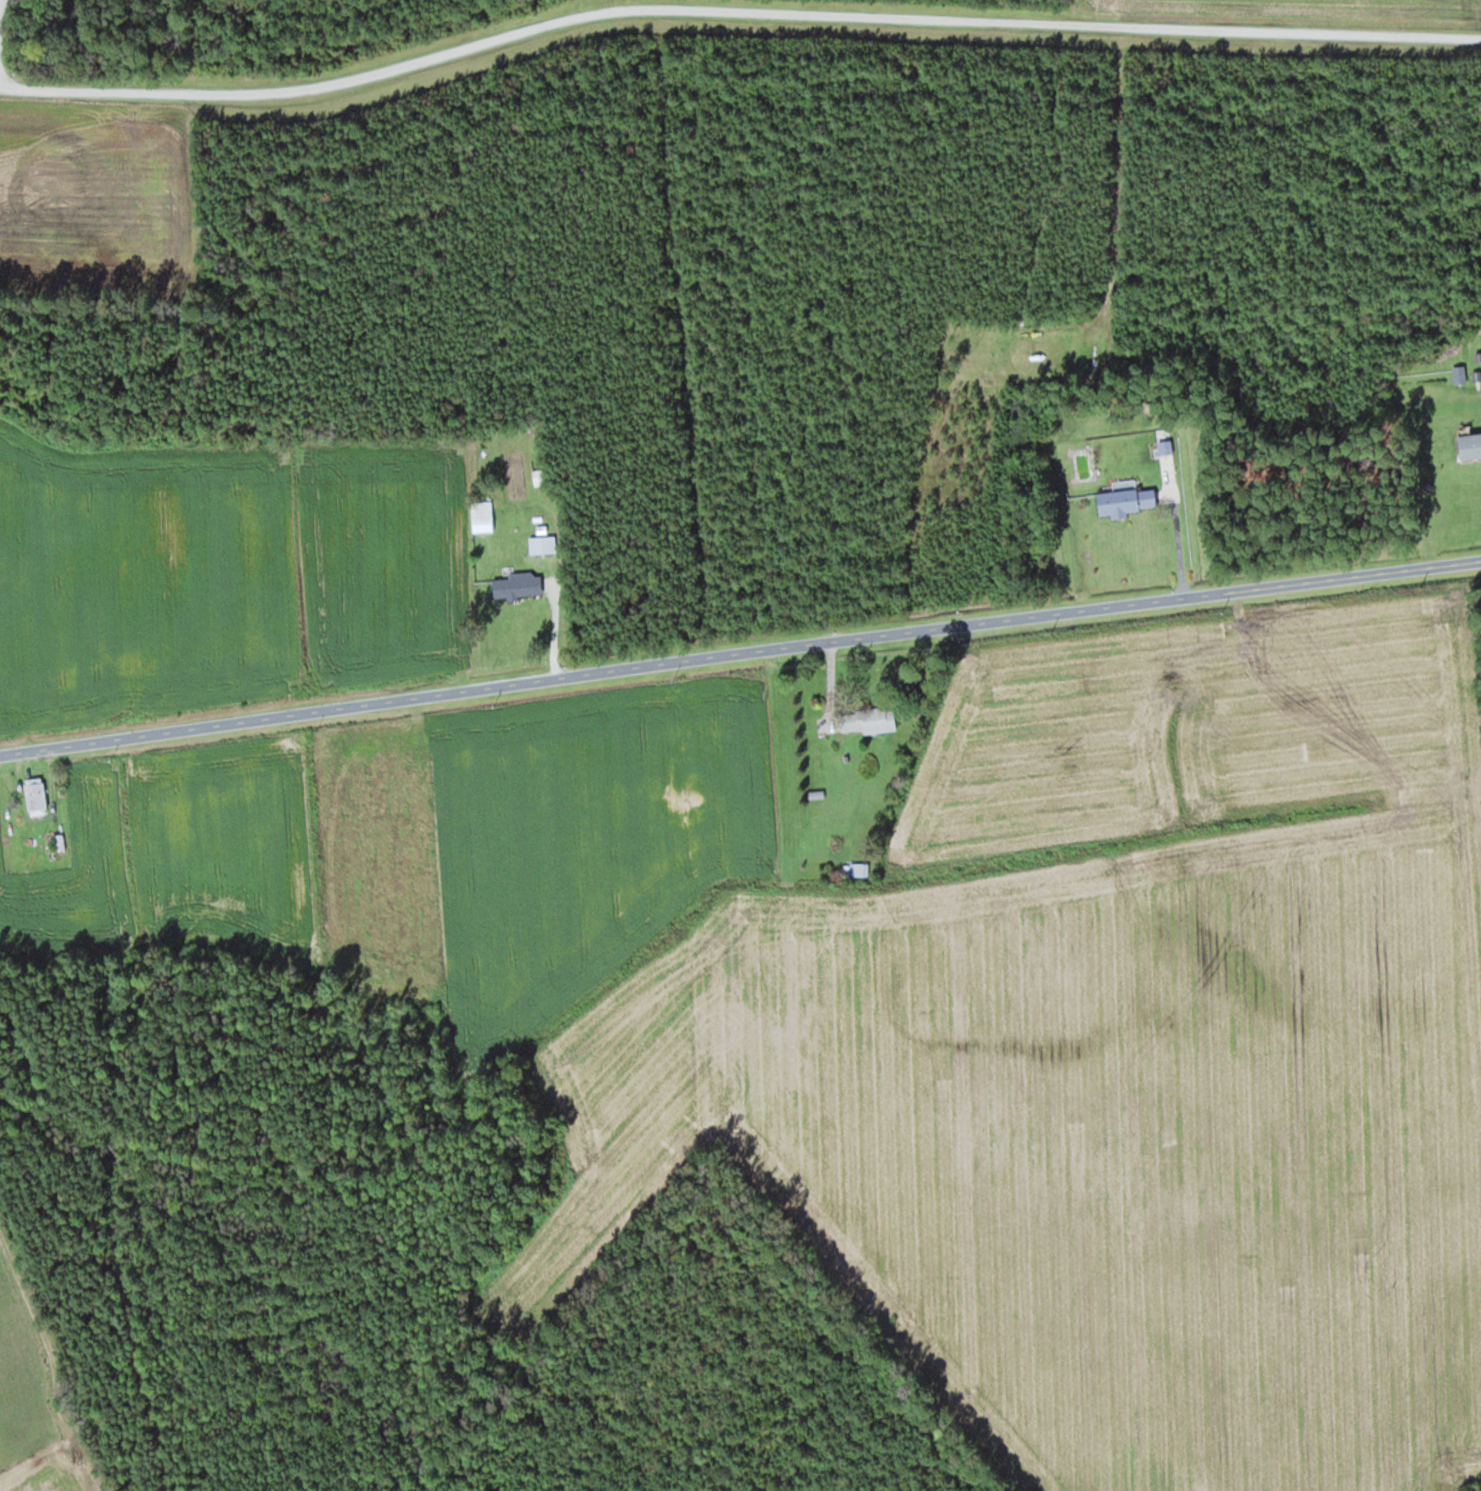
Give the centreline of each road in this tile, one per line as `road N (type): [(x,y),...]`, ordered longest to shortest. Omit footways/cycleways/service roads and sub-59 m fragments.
road 1 (residential): [(0,751),(1480,560)]

